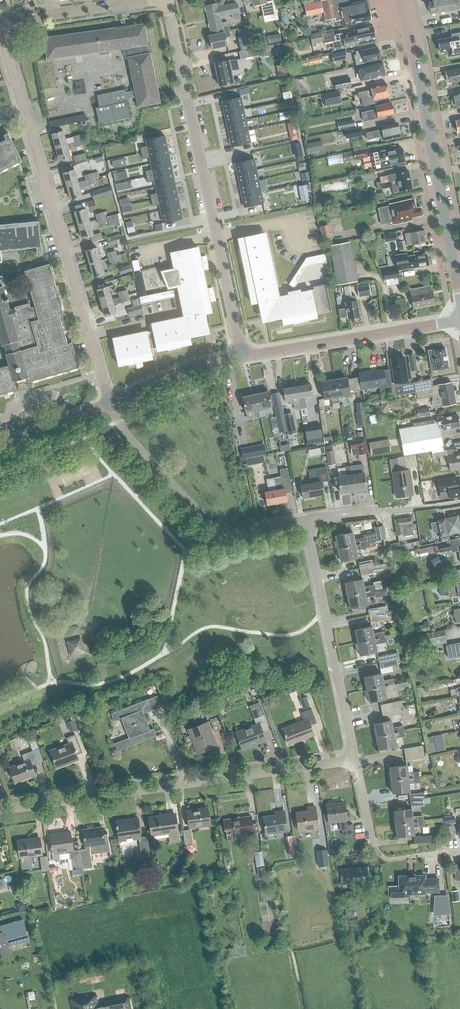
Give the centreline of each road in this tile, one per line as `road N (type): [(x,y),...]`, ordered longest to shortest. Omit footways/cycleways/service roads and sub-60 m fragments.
road 1 (residential): [(111,402),(0,29)]
road 2 (residential): [(242,357),(167,0)]
road 3 (residential): [(0,811),(355,759)]
road 4 (tertiary): [(459,293),(400,0)]
road 5 (residential): [(111,402),(129,440),(216,531),(307,521)]
road 6 (residential): [(355,759),(307,521)]
road 7 (unclassified): [(242,357),(459,321)]
road 8 (residential): [(0,21),(149,0)]
road 9 (unclassified): [(111,402),(242,357)]
road 10 (unclassified): [(0,450),(111,402)]

